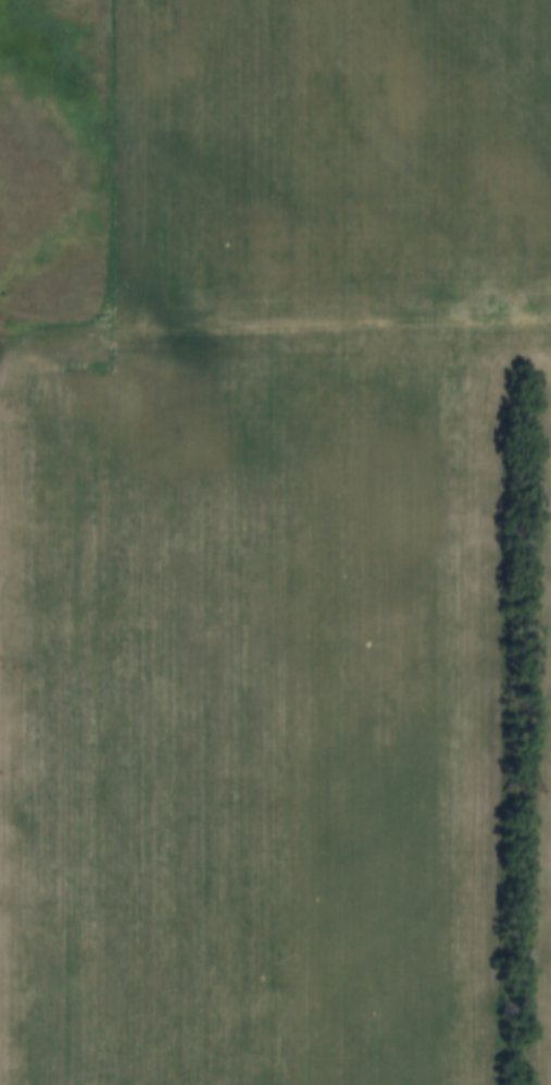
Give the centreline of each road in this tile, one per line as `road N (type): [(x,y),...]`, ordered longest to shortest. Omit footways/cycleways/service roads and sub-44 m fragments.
road 1 (track): [(550,320),(222,316),(133,332),(0,330)]

